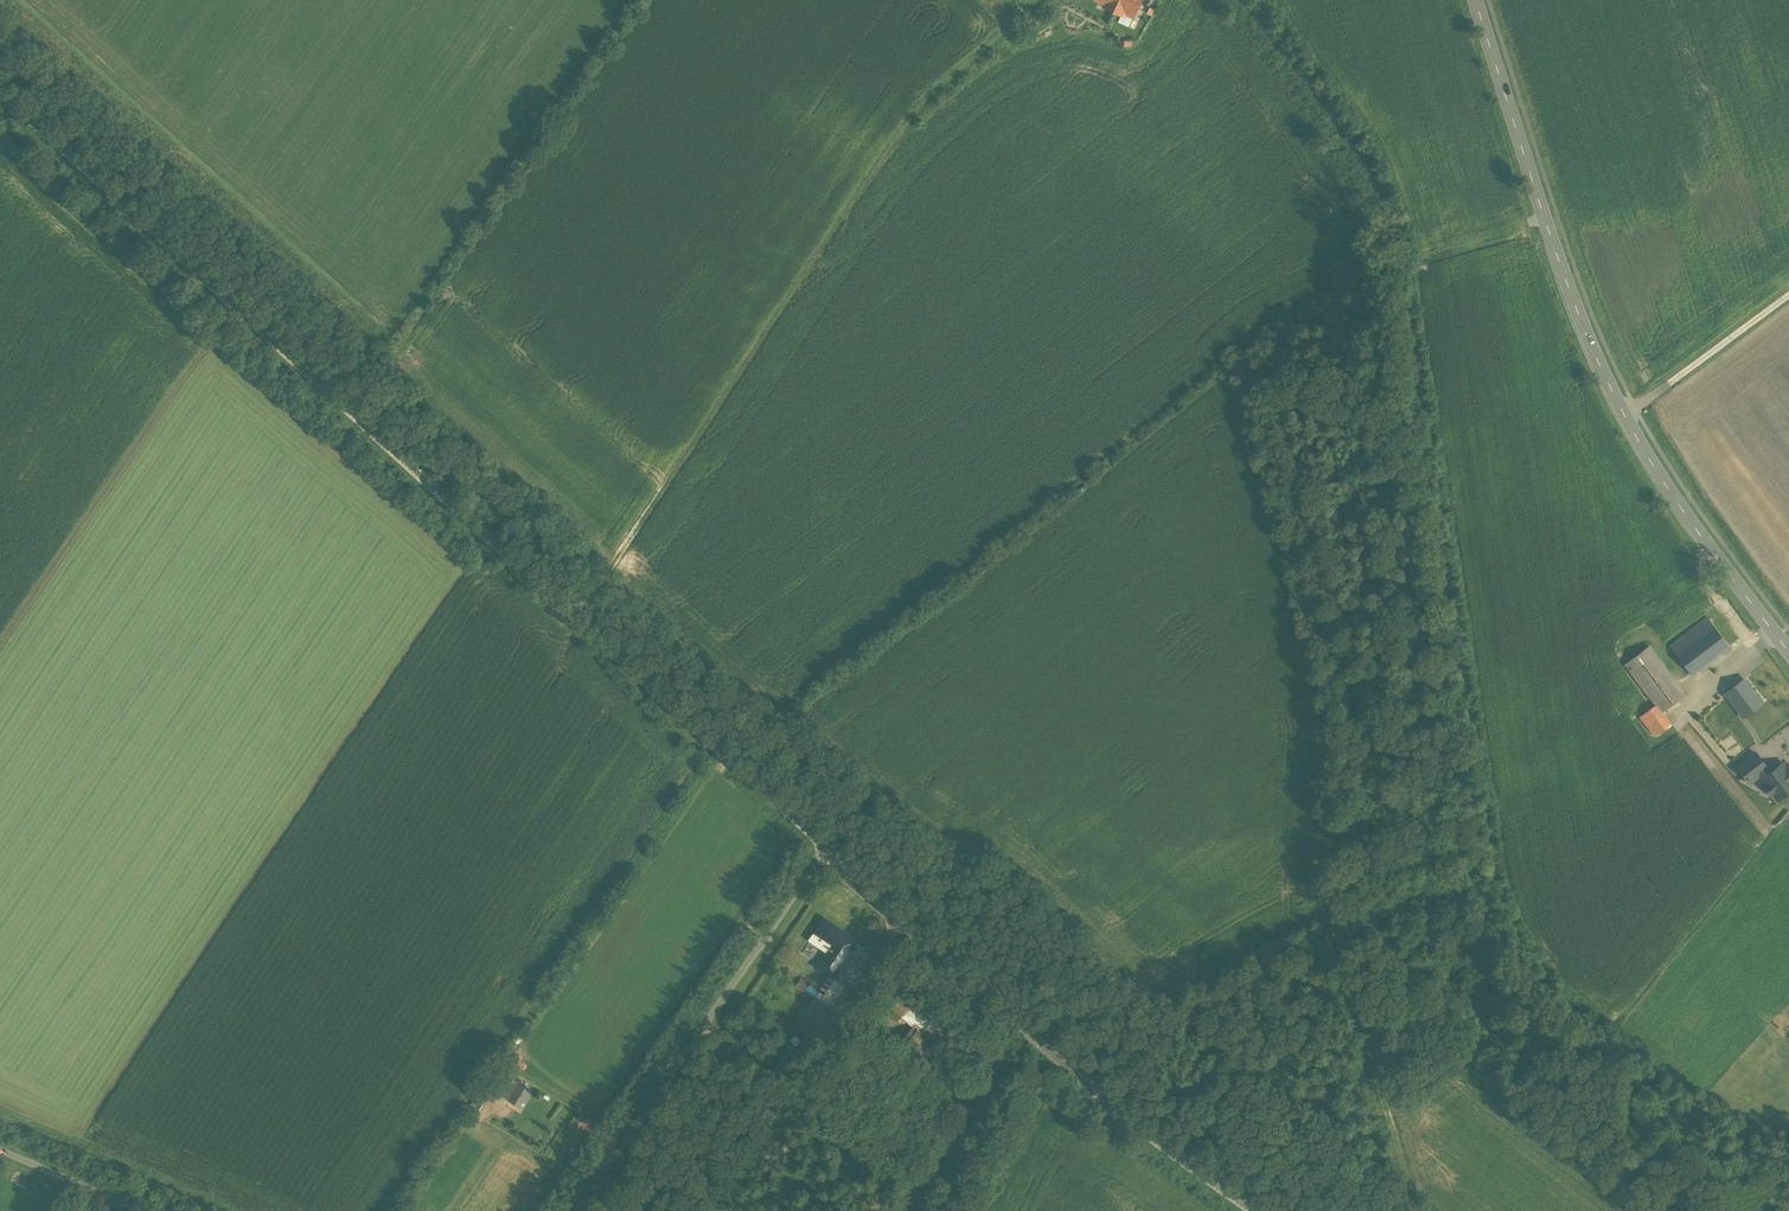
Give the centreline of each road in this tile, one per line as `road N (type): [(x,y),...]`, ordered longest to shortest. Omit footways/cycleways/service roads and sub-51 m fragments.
road 1 (residential): [(0,91),(827,849)]
road 2 (track): [(575,618),(894,141),(1035,0)]
road 3 (residential): [(827,849),(1068,1068),(1254,1210)]
road 4 (secondary): [(1474,0),(1576,306),(1625,414)]
road 5 (unclassified): [(578,1210),(827,849)]
road 6 (track): [(1414,1210),(1329,913),(1324,857)]
road 7 (secondary): [(1625,414),(1679,504),(1788,654)]
road 8 (unclassified): [(1625,414),(1788,295)]
road 9 (unclassified): [(0,1151),(141,1210)]

